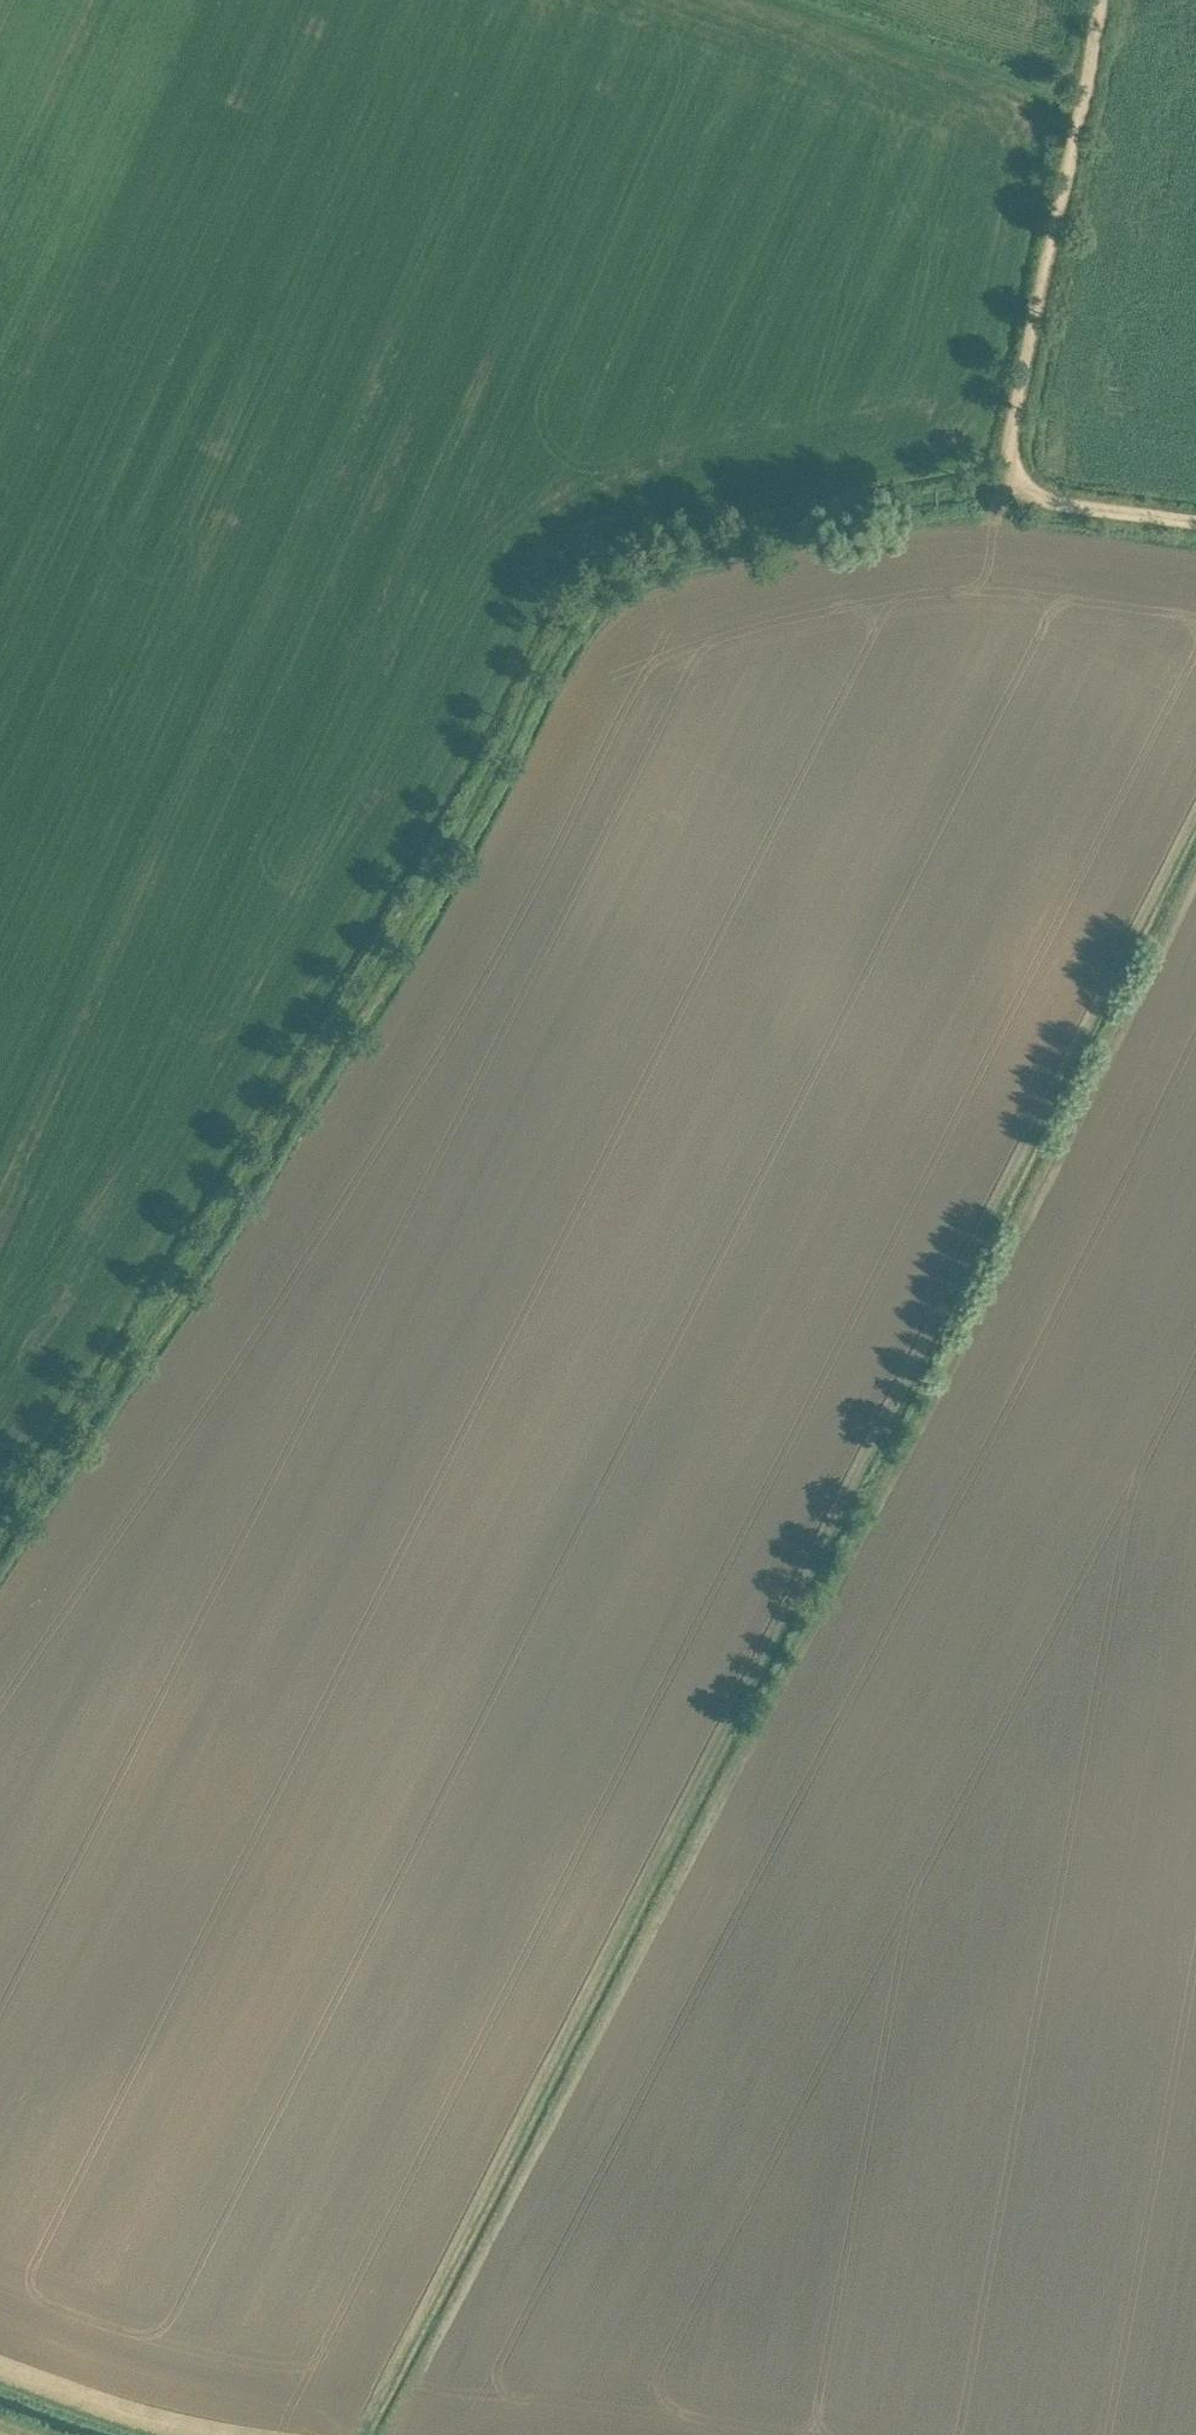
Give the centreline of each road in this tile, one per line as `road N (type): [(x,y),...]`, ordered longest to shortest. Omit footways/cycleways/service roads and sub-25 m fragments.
road 1 (track): [(0,1537),(387,950),(599,574),(626,559),(985,484),(1016,493)]
road 2 (track): [(1098,0),(1016,493)]
road 3 (track): [(1016,493),(1195,519)]

